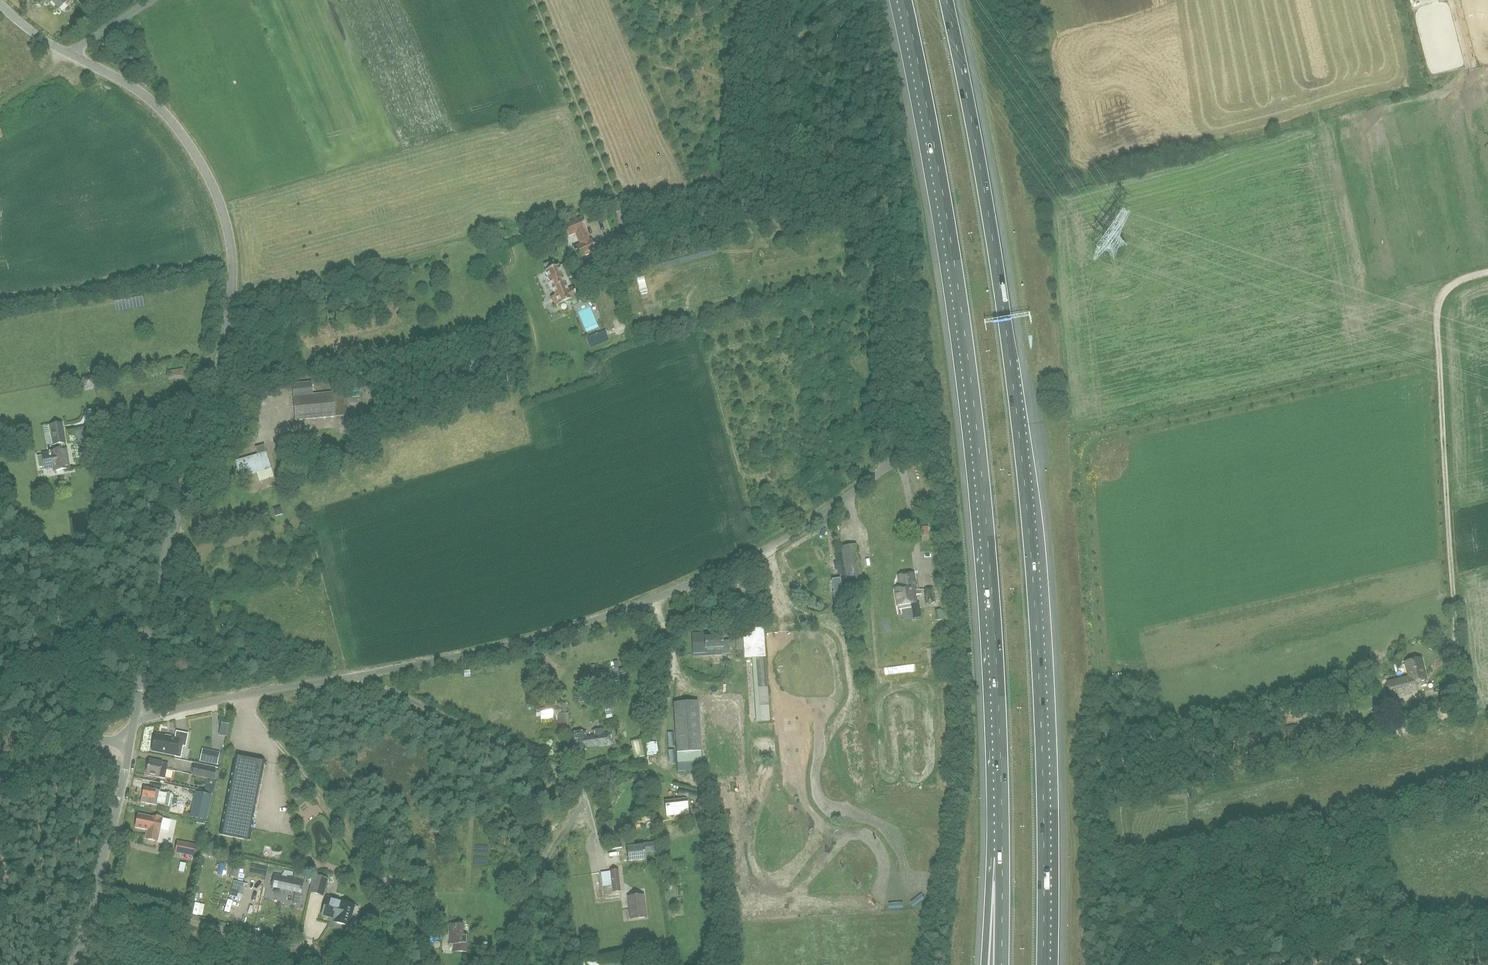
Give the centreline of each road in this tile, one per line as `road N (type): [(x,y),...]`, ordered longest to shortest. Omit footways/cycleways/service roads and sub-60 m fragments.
road 1 (motorway): [(1043,964),(1041,724),(1027,506),(1000,284),(947,0)]
road 2 (motorway): [(904,0),(943,188),(979,452),(1002,856)]
road 3 (unclassified): [(134,722),(164,562),(225,339),(231,251),(216,195),(173,124),(128,85),(68,53)]
road 4 (unclassified): [(362,674),(532,638),(652,599),(764,549),(898,461)]
road 5 (unclassified): [(1464,712),(1437,314),(1453,283),(1487,271)]
road 6 (unclassified): [(506,964),(521,905),(581,806),(581,788),(362,674)]
road 7 (track): [(250,714),(296,765),(434,964)]
road 8 (unclassified): [(93,895),(369,964)]
road 9 (track): [(1236,964),(1487,962)]
road 10 (unclassified): [(134,722),(362,674)]
road 11 (unclassified): [(93,895),(128,754)]

